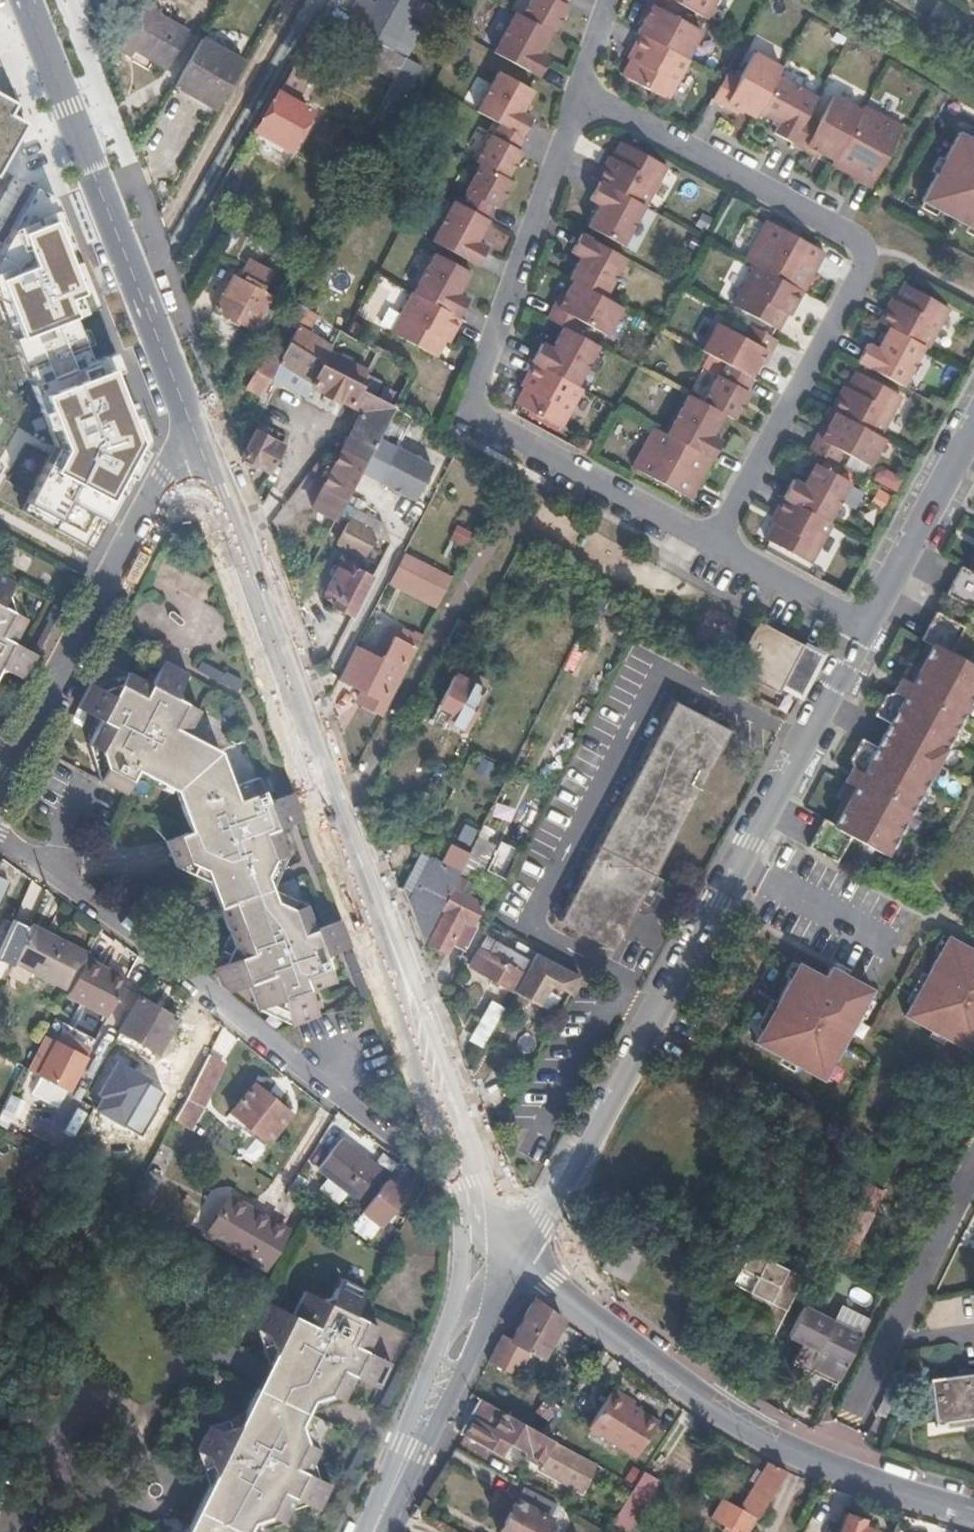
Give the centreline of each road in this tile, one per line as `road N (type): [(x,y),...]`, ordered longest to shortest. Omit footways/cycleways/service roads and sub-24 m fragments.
road 1 (residential): [(201,442),(498,1235)]
road 2 (residential): [(498,1235),(543,1222),(866,627)]
road 3 (residential): [(582,91),(856,231),(865,248),(864,269),(714,544)]
road 4 (residential): [(714,544),(481,420),(475,403),(582,91)]
road 5 (residential): [(410,1156),(0,832)]
road 6 (residential): [(27,0),(201,442)]
road 7 (residential): [(498,1235),(698,1400),(828,1469)]
road 8 (residential): [(201,442),(161,476),(0,781)]
road 9 (residential): [(828,1469),(973,1176)]
road 10 (residential): [(498,1235),(464,1345),(377,1531)]
road 11 (residential): [(866,627),(973,430)]
road 12 (residential): [(866,627),(714,544)]
road 13 (residential): [(828,1469),(973,1514)]

